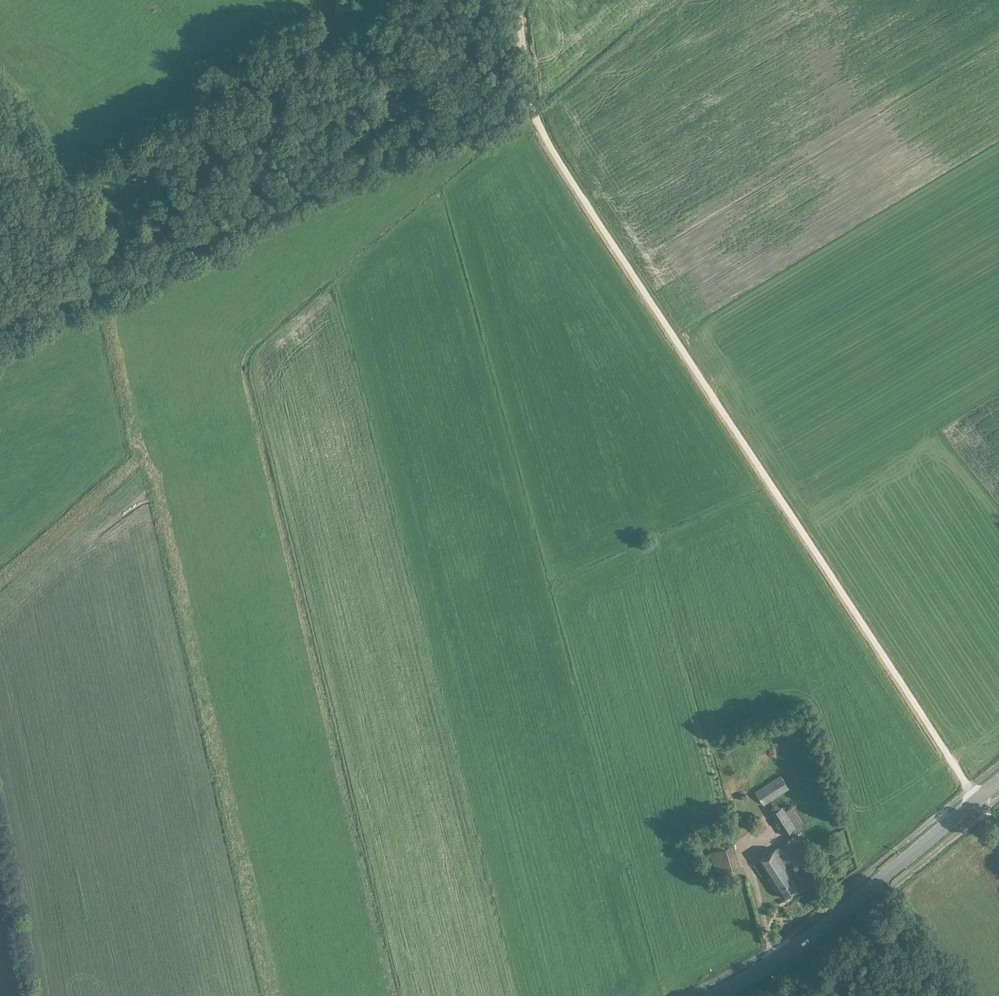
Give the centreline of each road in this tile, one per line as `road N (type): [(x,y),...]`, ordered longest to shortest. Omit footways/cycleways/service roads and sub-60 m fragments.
road 1 (track): [(963,780),(548,140),(530,95),(518,0)]
road 2 (track): [(232,202),(402,118),(433,89),(441,66),(434,36),(401,0)]
road 3 (secondary): [(710,995),(797,945),(976,799)]
road 4 (track): [(0,267),(98,264),(232,202),(216,191)]
road 5 (track): [(0,321),(106,272),(107,259)]

